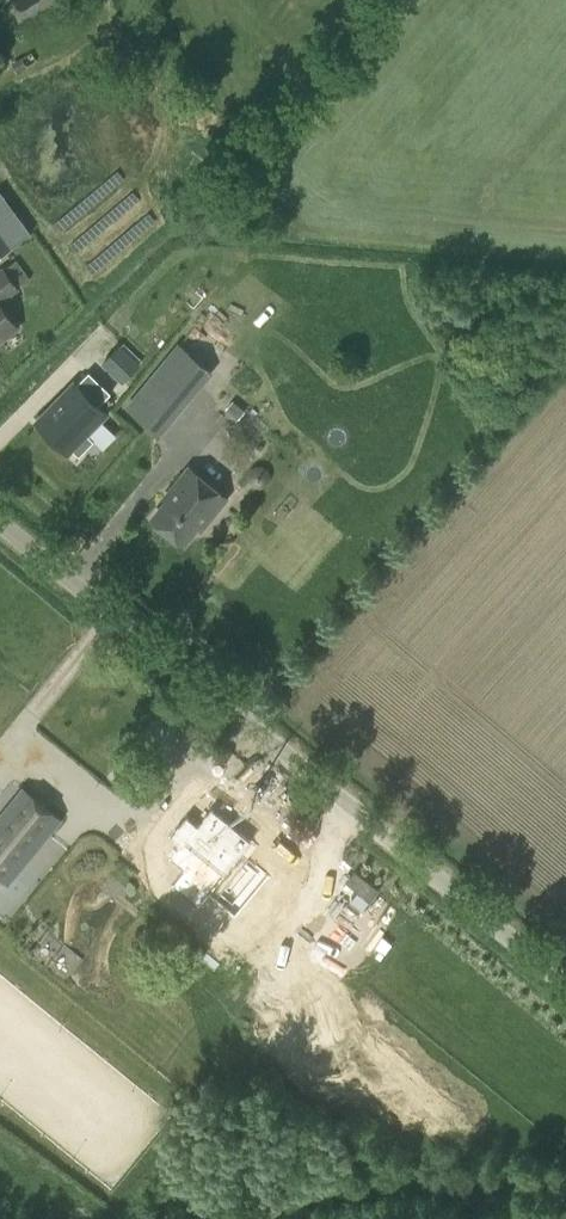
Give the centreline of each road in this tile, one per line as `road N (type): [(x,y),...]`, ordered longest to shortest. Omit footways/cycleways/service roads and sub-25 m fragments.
road 1 (unclassified): [(565,985),(0,516)]
road 2 (track): [(565,1185),(347,1187),(252,1218)]

